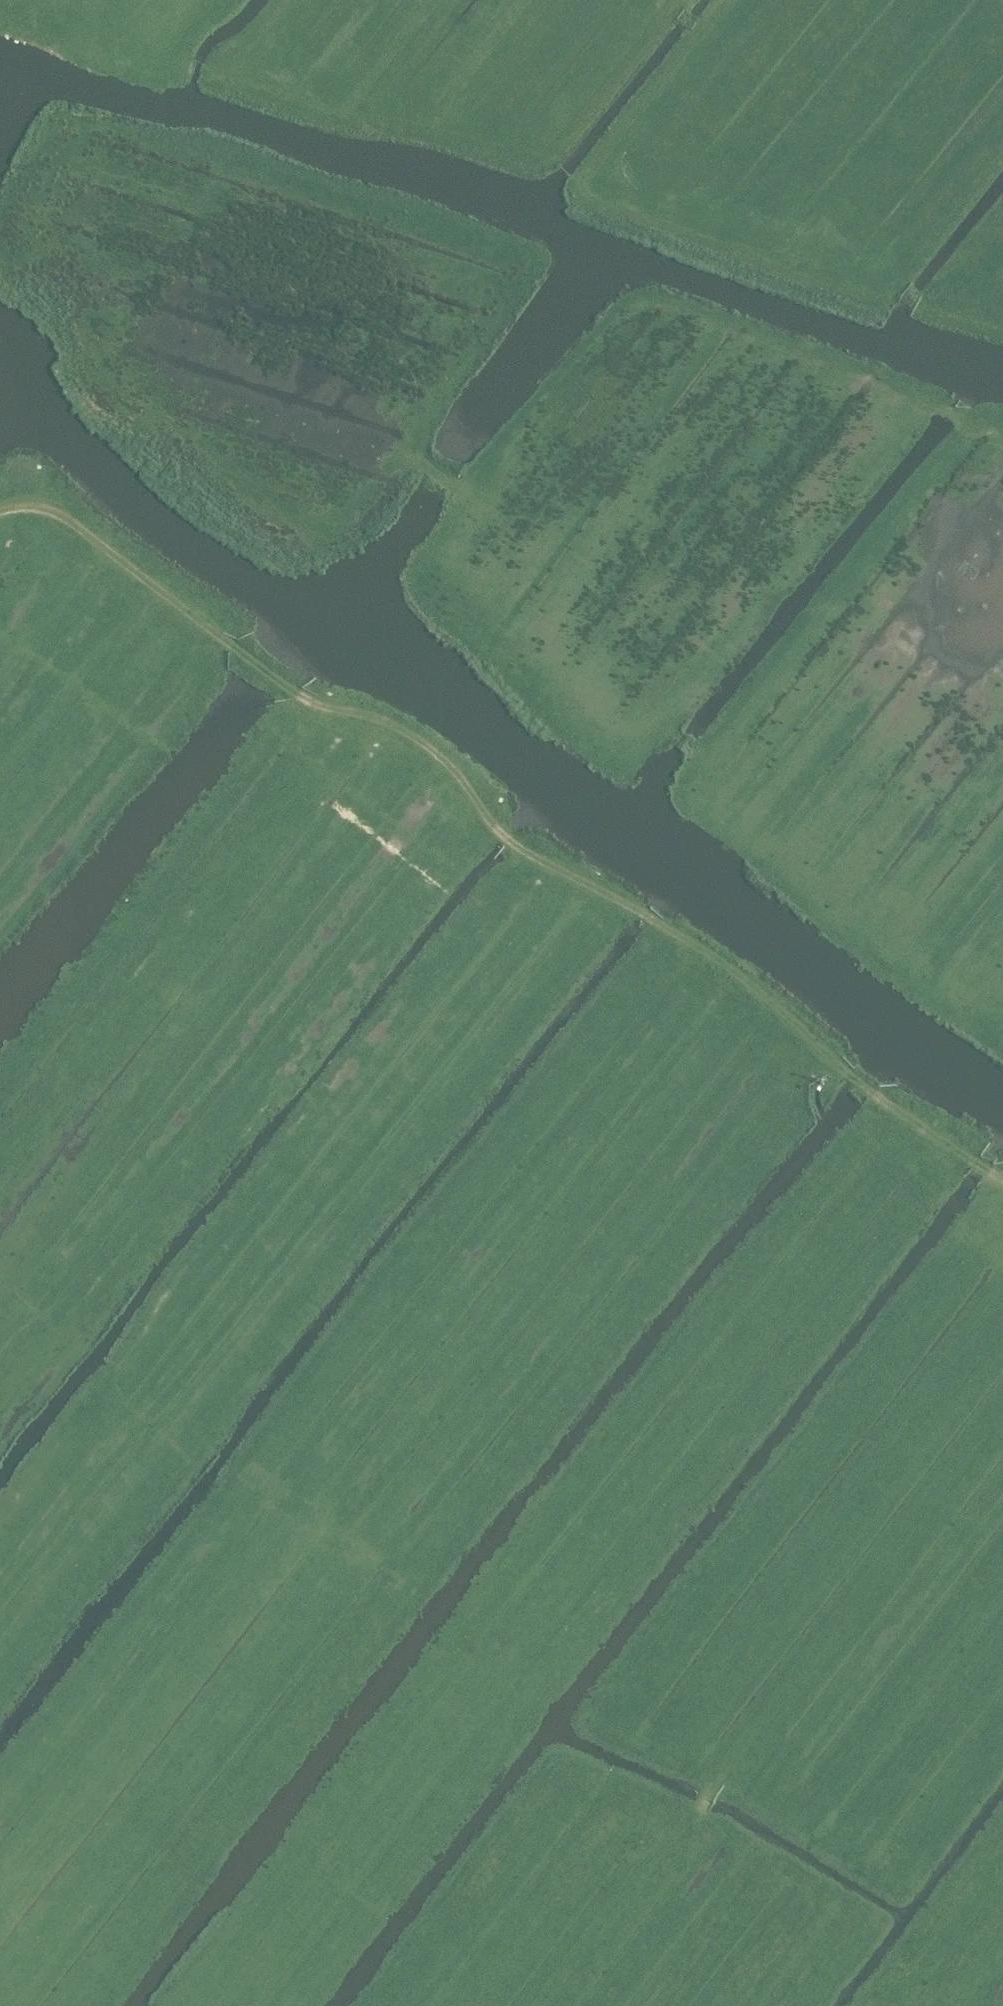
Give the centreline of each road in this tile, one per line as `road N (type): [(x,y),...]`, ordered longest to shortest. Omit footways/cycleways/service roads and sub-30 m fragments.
road 1 (track): [(1002,1180),(883,1105),(720,959),(521,848),(490,820),(462,771),(378,714),(314,704),(46,510),(0,513)]

